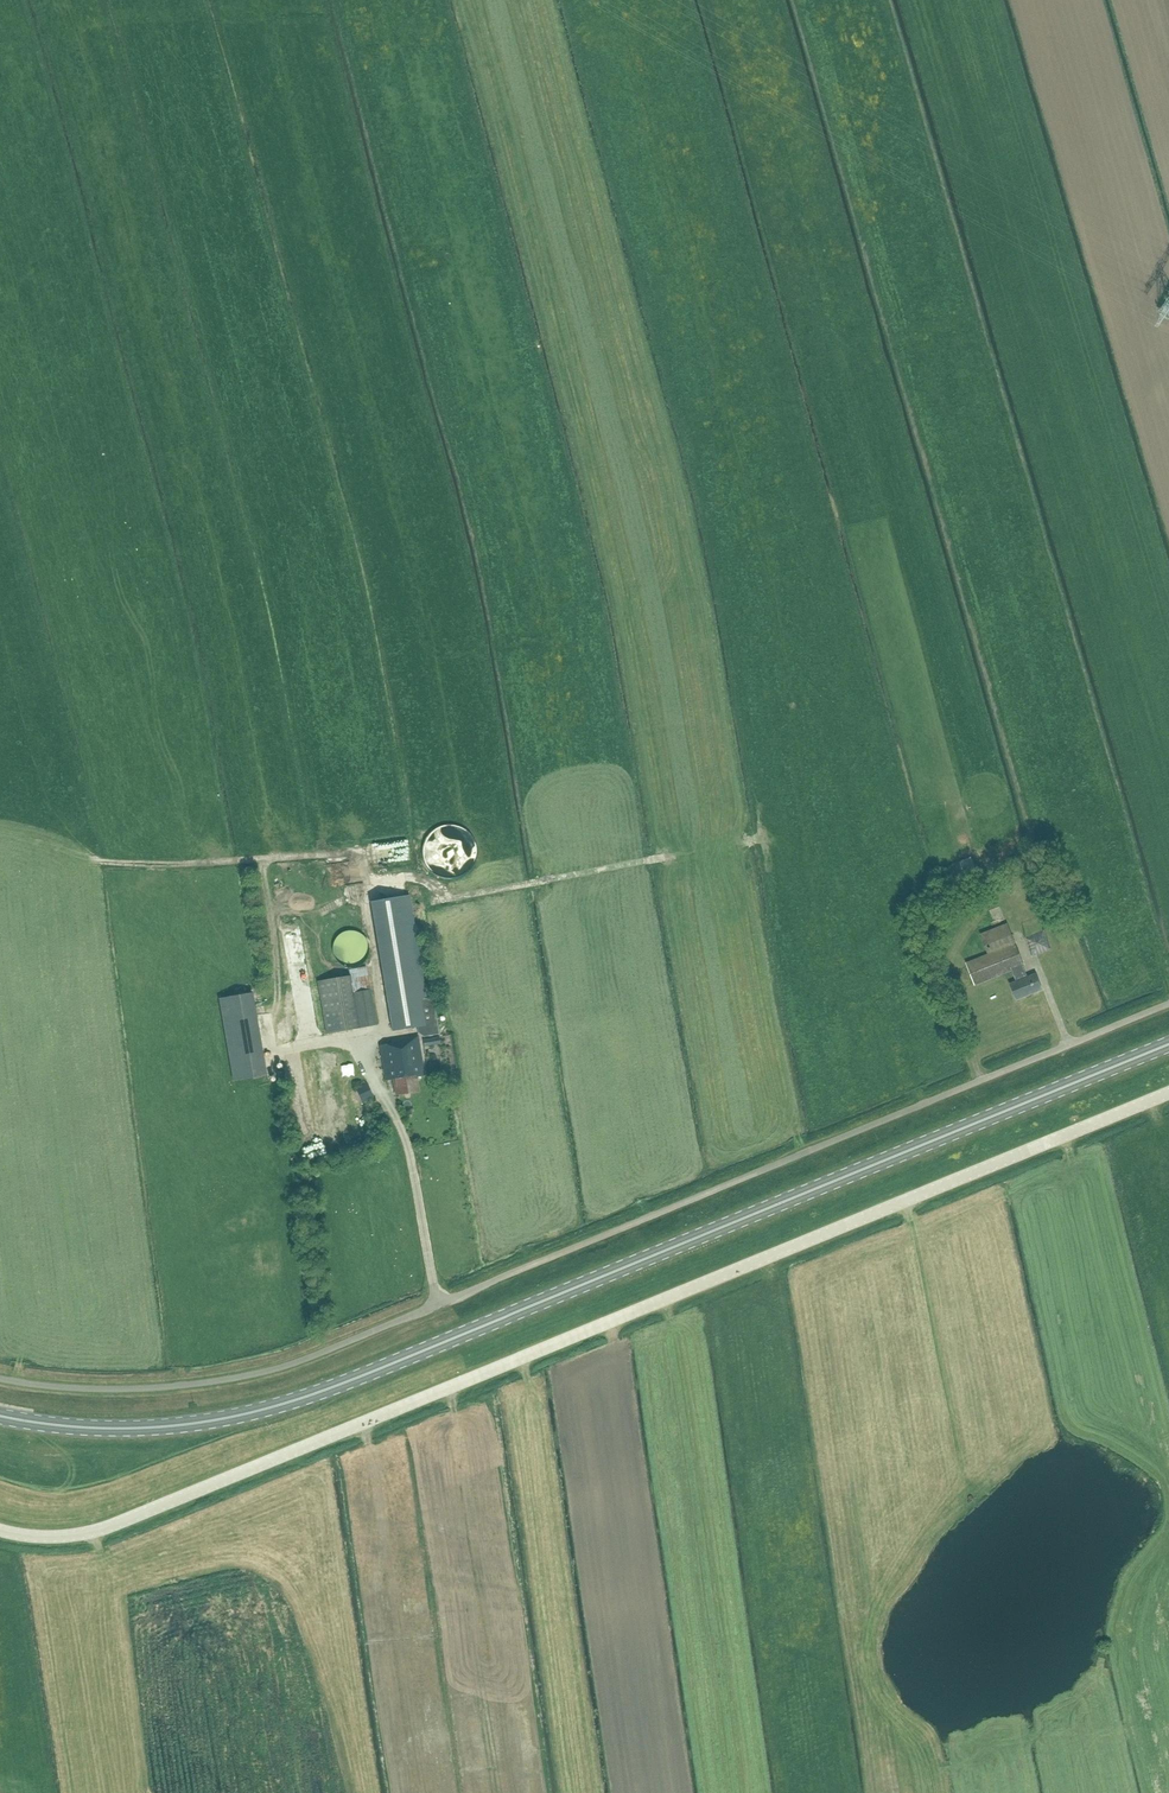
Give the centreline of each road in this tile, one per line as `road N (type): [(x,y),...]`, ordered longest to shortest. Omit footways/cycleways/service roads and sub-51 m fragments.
road 1 (unclassified): [(0,1530),(70,1536),(121,1521),(1168,1093)]
road 2 (unclassified): [(0,1379),(144,1388),(290,1365),(1168,1004)]
road 3 (primary): [(0,1417),(154,1427),(303,1397),(1168,1044)]

